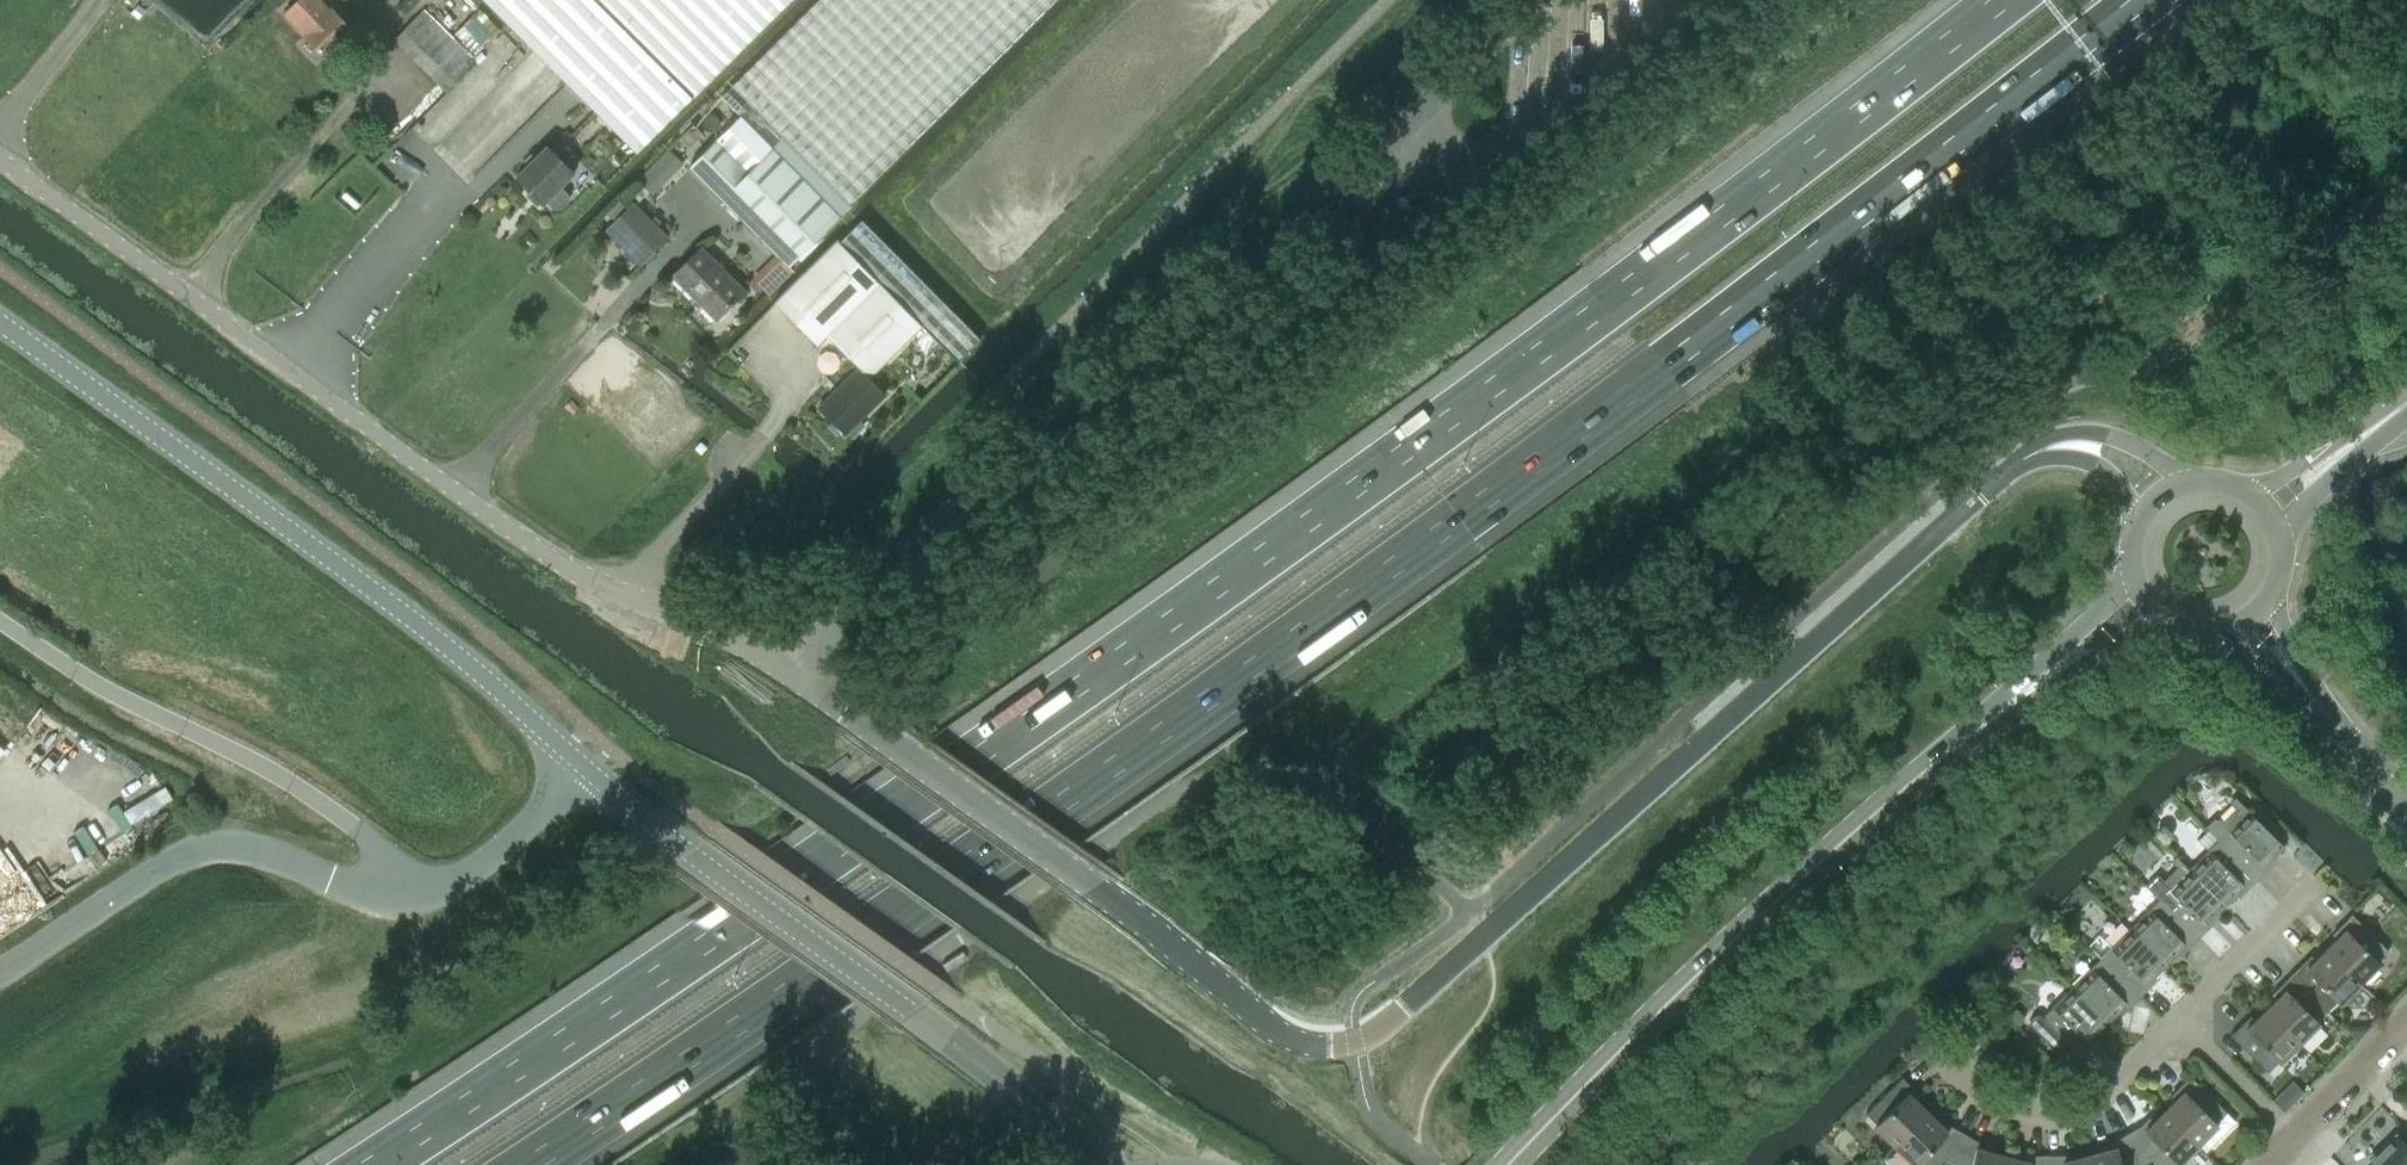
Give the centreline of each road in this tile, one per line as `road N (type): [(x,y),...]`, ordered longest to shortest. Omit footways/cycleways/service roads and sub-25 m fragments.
road 1 (motorway): [(2012,0),(1575,330),(1058,704),(673,973),(378,1164)]
road 2 (motorway): [(528,1164),(1132,757),(2154,0)]
road 3 (unclassified): [(780,665),(974,495),(1203,321),(1533,0)]
road 4 (unclassified): [(780,665),(554,559),(0,161)]
road 5 (unclassified): [(1354,1042),(1393,1018),(2017,463)]
road 6 (tertiary): [(582,766),(399,610),(0,322)]
road 7 (unclassified): [(1354,1042),(1300,1042),(1272,1031),(1093,886),(780,665)]
road 8 (tertiary): [(1064,1164),(1042,1121),(984,1068),(582,766)]
road 9 (secondary): [(1507,1164),(1732,941),(1918,775)]
road 10 (unclassified): [(433,891),(288,780),(101,686),(0,620)]
road 11 (unclassified): [(433,891),(376,895),(270,853),(209,847),(157,868),(0,970)]
road 12 (residential): [(1937,1052),(1983,1096),(2065,1119),(2091,1109),(2176,1022)]
road 13 (secondary): [(2133,576),(1918,775)]
road 14 (secondary): [(1918,775),(2159,615)]
road 15 (unclassified): [(582,766),(486,859),(433,891)]
road 16 (residential): [(2176,1022),(2310,886)]
road 17 (unclassified): [(2188,482),(2128,442),(2087,433),(2017,463)]
road 18 (secondary): [(2406,394),(2247,491)]
road 19 (secondary): [(2280,535),(2406,418)]
road 20 (tertiary): [(2226,629),(2349,738)]
road 21 (residential): [(2293,1134),(2176,1022)]
road 22 (tertiary): [(2349,738),(2271,597)]
road 23 (residential): [(2293,1134),(2406,1022)]
road 24 (unclassified): [(2017,463),(2055,456),(2096,466),(2140,519)]

